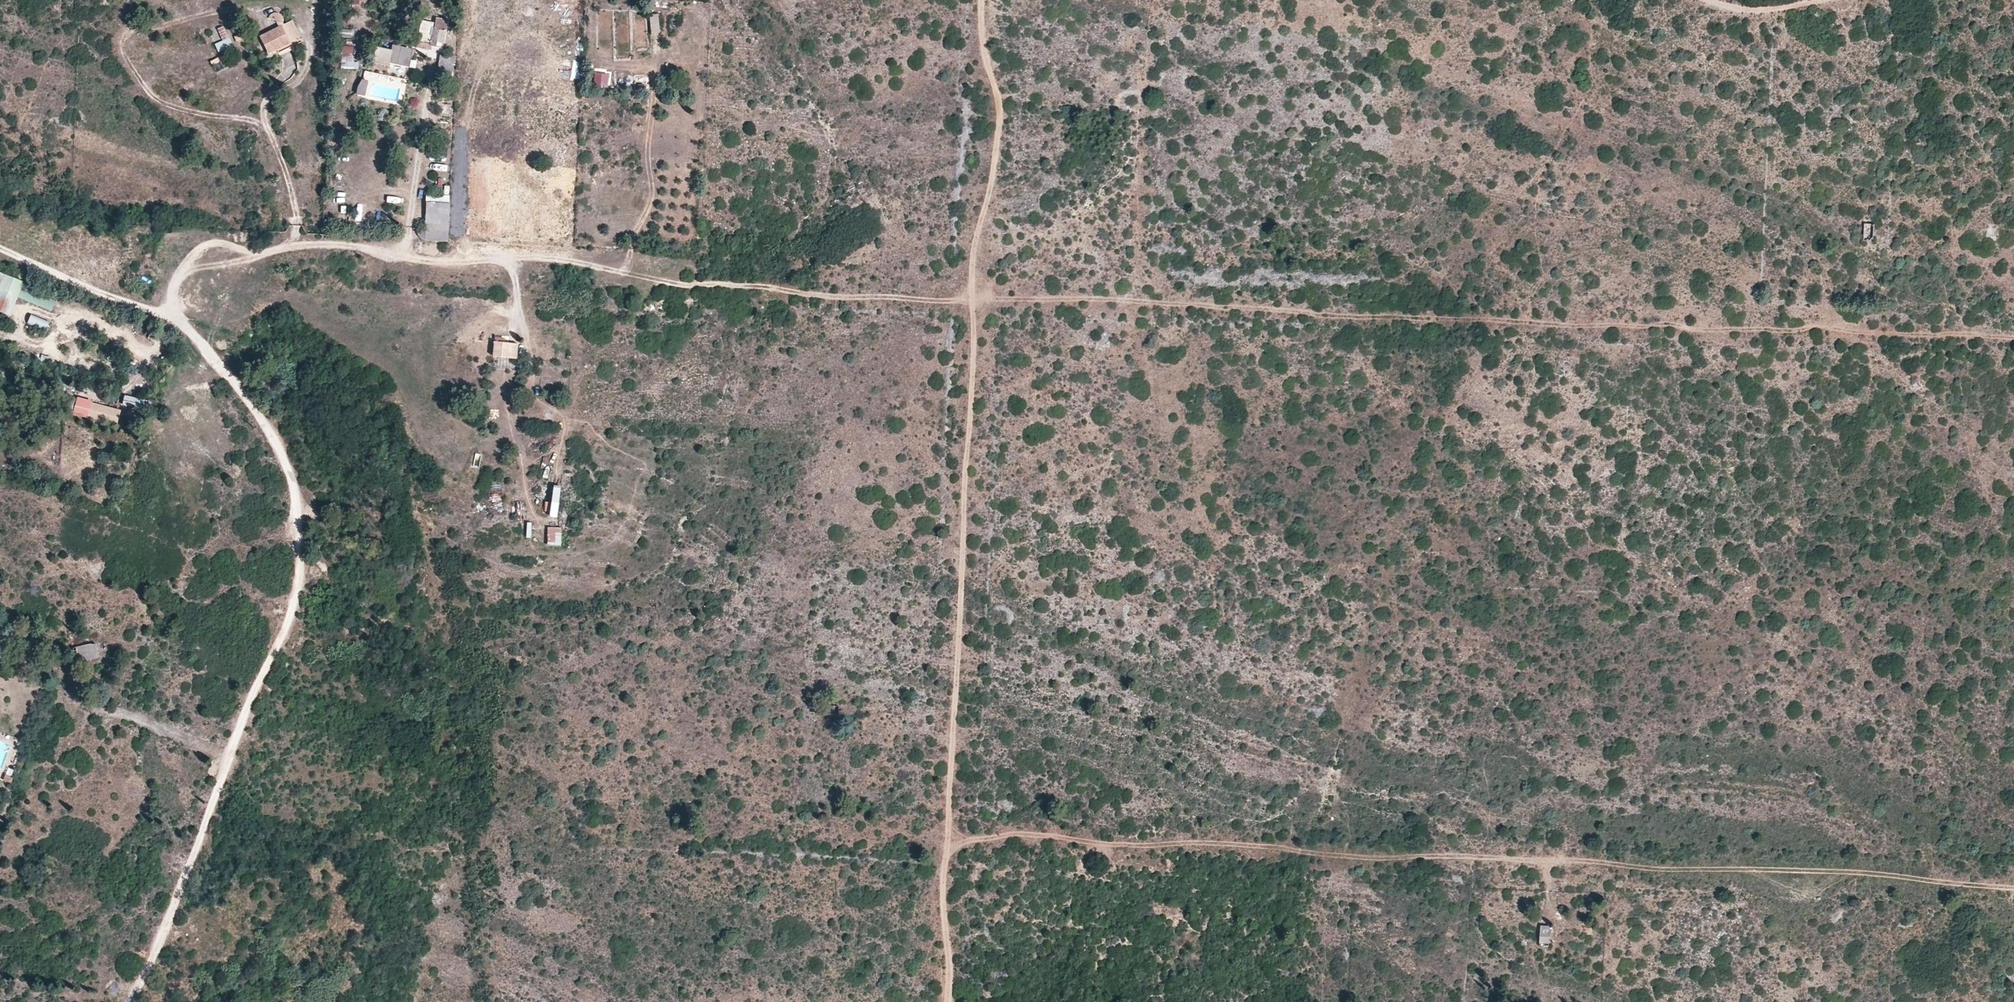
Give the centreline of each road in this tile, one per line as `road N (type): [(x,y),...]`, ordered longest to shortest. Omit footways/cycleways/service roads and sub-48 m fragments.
road 1 (track): [(2013,889),(1799,869),(1651,871),(1435,856),(1362,860),(1240,845),(1105,847),(1014,832),(946,842)]
road 2 (track): [(2013,338),(1818,325),(1643,329),(1545,316),(1428,319),(1091,295),(969,300)]
road 3 (unclassified): [(174,311),(182,272),(210,250),(312,242),(421,258),(566,263),(676,285),(969,300)]
road 4 (unclassified): [(130,1001),(245,711),(292,620),(300,570),(296,497),(270,433),(174,311)]
road 5 (unclassified): [(0,254),(89,290),(174,311)]
road 6 (track): [(1698,0),(1742,18),(1837,0)]

